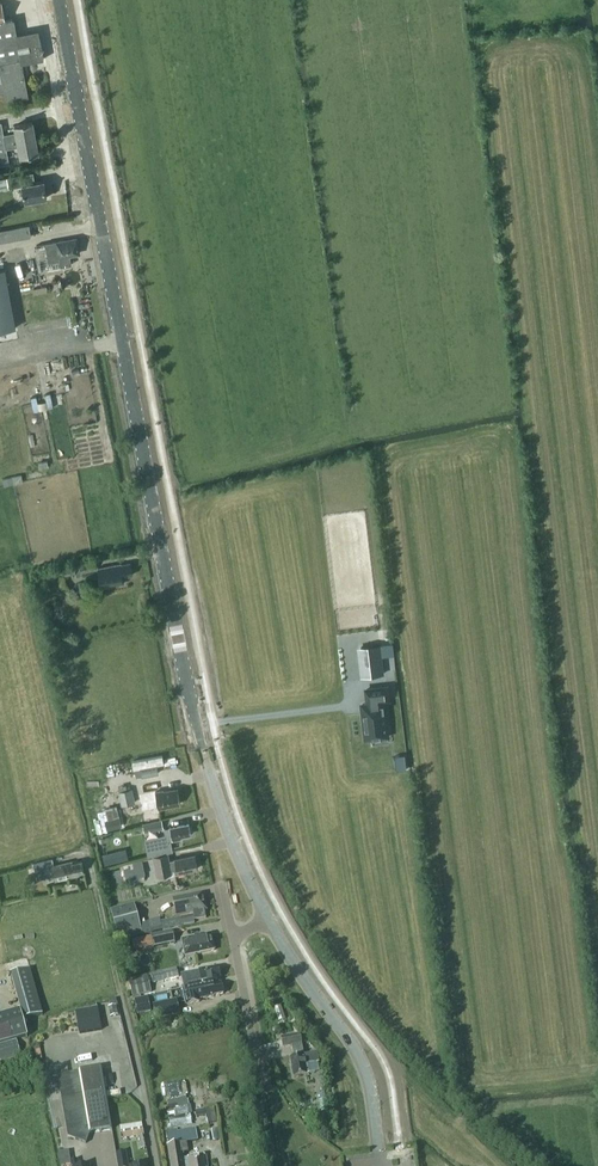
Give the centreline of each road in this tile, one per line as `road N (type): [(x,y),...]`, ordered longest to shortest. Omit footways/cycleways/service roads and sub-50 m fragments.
road 1 (unclassified): [(268,920),(224,821),(187,683),(56,0)]
road 2 (unclassified): [(380,1165),(370,1083),(356,1050),(268,920)]
road 3 (residential): [(233,937),(262,1089)]

